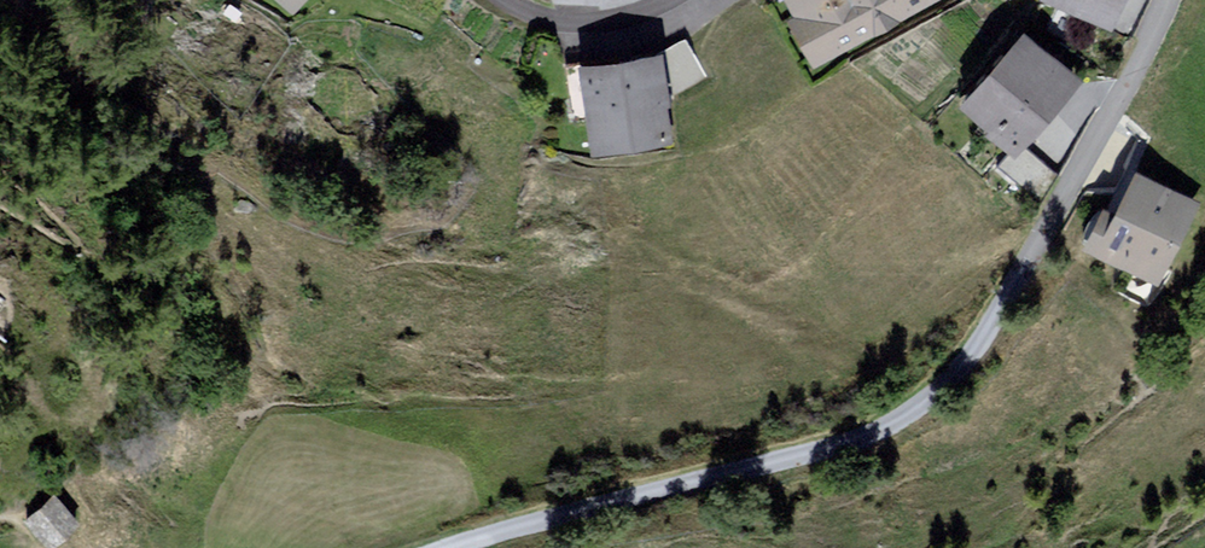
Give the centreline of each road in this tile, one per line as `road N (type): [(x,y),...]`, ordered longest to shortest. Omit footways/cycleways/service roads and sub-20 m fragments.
road 1 (unclassified): [(1091,148),(973,361),(916,415),(870,442),(465,547)]
road 2 (residential): [(675,0),(614,24),(546,27),(503,0)]
road 3 (residential): [(1172,0),(1091,148)]

